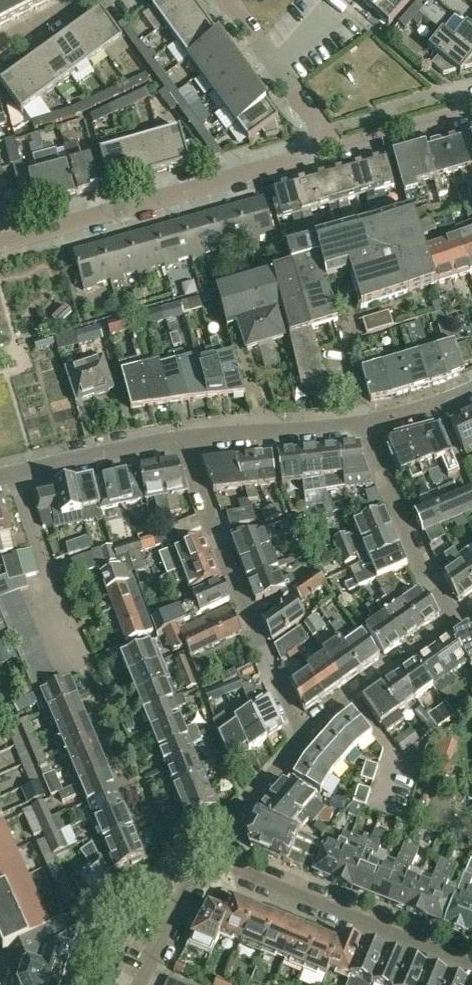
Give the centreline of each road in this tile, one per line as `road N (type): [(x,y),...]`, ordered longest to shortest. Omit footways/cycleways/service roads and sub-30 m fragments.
road 1 (residential): [(0,246),(330,149)]
road 2 (residential): [(300,741),(181,442)]
road 3 (residential): [(471,963),(202,860)]
road 4 (residential): [(447,621),(362,424)]
road 5 (residential): [(95,671),(12,474)]
road 6 (residential): [(300,741),(447,621)]
road 7 (residential): [(181,442),(362,424)]
road 8 (residential): [(330,149),(228,0)]
road 9 (residential): [(12,474),(181,442)]
road 10 (residential): [(202,860),(300,741)]
road 11 (residential): [(330,149),(471,109)]
road 12 (residential): [(139,984),(202,860)]

